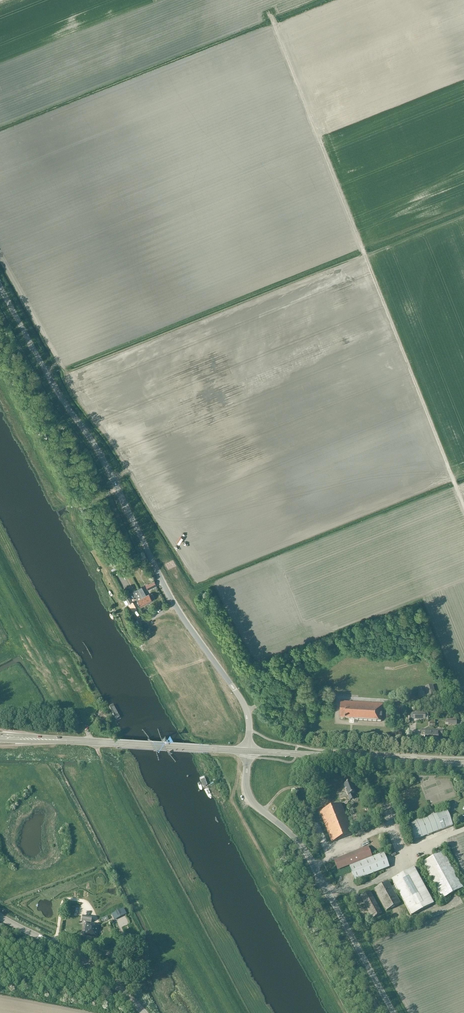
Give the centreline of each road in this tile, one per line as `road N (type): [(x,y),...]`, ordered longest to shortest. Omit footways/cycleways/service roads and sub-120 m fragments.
road 1 (unclassified): [(235,690),(176,608),(110,472),(0,288)]
road 2 (unclassified): [(394,1012),(303,848),(250,797),(248,751)]
road 3 (tertiary): [(248,751),(0,737)]
road 4 (tertiary): [(463,763),(248,751)]
road 5 (tertiary): [(144,1012),(87,962),(0,917)]

